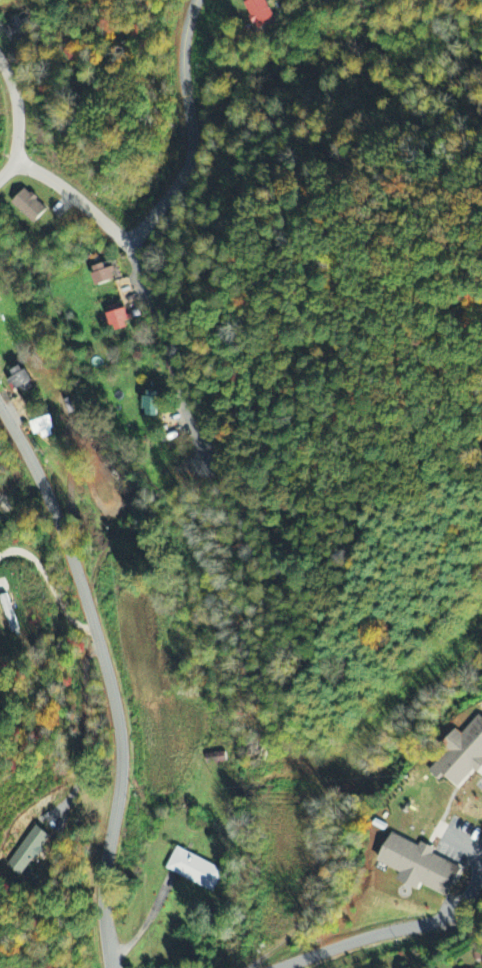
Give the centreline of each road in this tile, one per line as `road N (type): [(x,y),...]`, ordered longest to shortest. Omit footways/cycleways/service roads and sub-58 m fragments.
road 1 (residential): [(115,967),(104,878),(122,748),(112,696),(65,542),(0,408)]
road 2 (residential): [(16,162),(69,193),(126,246),(199,459)]
road 3 (residential): [(126,246),(191,149),(183,63),(195,0)]
road 4 (residential): [(295,967),(430,916),(452,894)]

